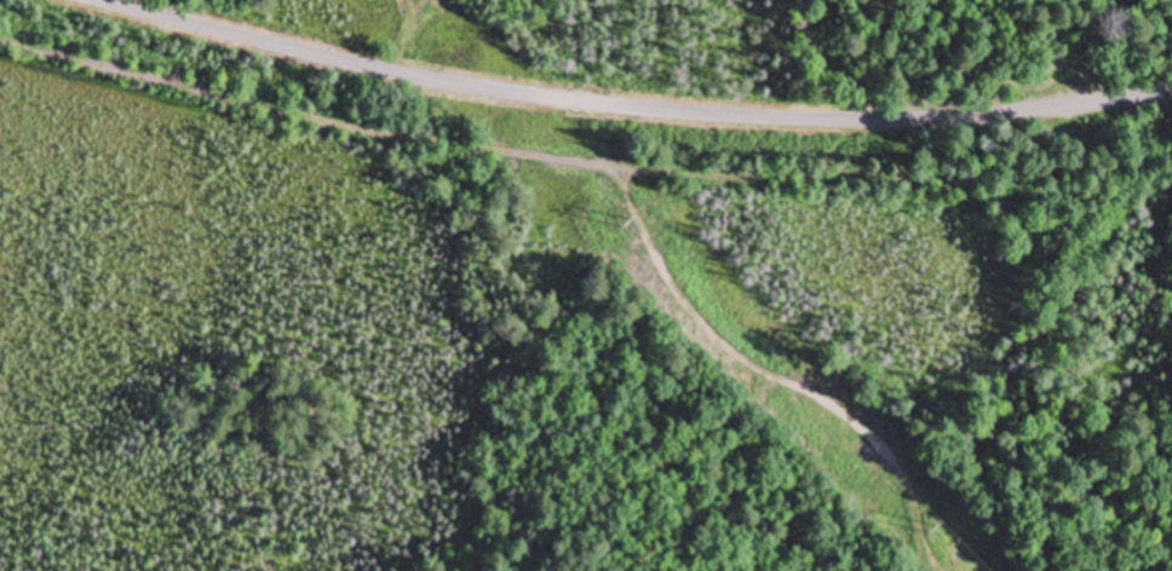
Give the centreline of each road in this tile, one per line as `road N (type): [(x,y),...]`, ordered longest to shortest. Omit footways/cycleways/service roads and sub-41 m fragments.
road 1 (track): [(0,40),(350,129),(619,169),(933,180),(1171,158)]
road 2 (residential): [(1171,95),(871,123),(696,114),(425,82),(102,0)]

